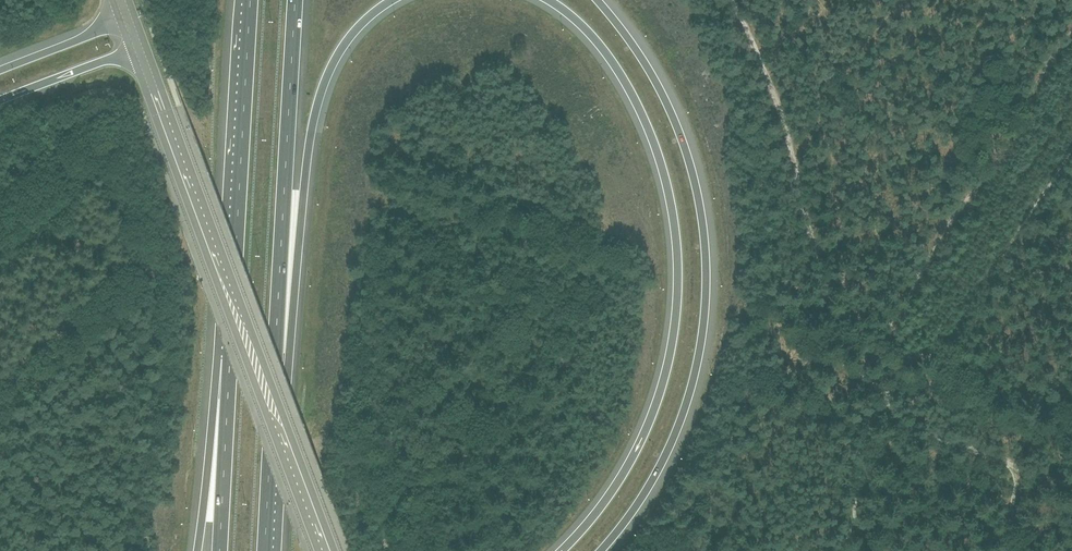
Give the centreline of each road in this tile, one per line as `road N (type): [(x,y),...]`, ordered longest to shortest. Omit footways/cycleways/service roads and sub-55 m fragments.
road 1 (motorway): [(549,0),(595,38),(644,120),(667,185),(678,276),(673,338),(652,415),(607,497),(560,550)]
road 2 (track): [(726,0),(777,111),(828,343),(846,372),(892,389),(862,452),(842,550)]
road 3 (motorway): [(600,550),(643,496),(677,428),(700,346),(706,262),(680,134),(653,77),(598,0)]
road 4 (secondary): [(327,550),(138,47)]
road 5 (motorway): [(272,394),(317,102),(339,51),(391,0)]
road 6 (motorway): [(272,394),(294,0)]
road 7 (motorway): [(250,0),(230,359)]
road 8 (track): [(892,389),(916,358),(942,344),(1071,142)]
road 9 (motorway): [(230,359),(197,550)]
road 10 (motorway): [(230,359),(219,550)]
road 11 (motorway): [(264,550),(272,394)]
road 12 (track): [(1071,486),(1012,462),(1004,550)]
road 13 (motorway): [(0,100),(138,47)]
road 14 (track): [(1012,462),(876,409)]
road 15 (motorway): [(127,20),(0,70)]
road 16 (track): [(792,550),(862,452)]

